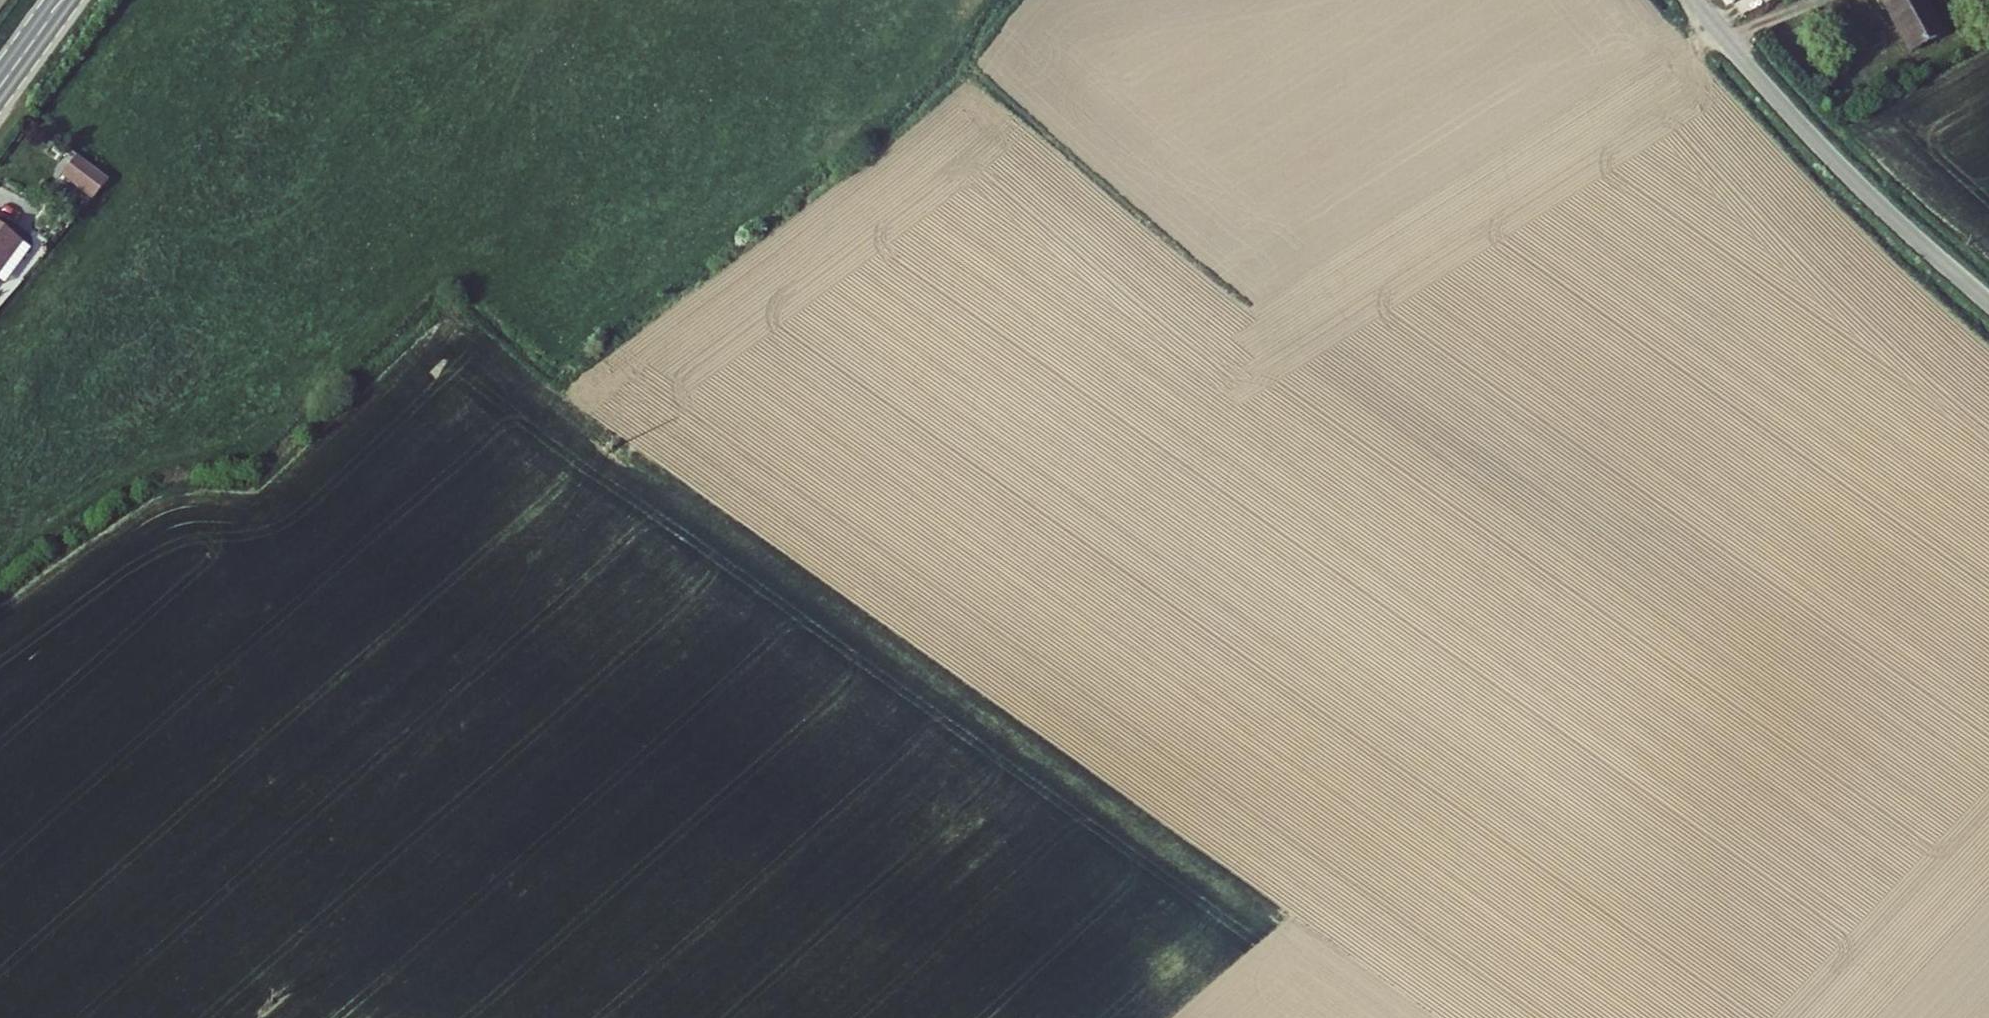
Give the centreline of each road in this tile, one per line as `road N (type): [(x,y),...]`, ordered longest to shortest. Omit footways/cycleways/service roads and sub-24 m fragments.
road 1 (unclassified): [(1694,0),(1832,157),(1988,301)]

